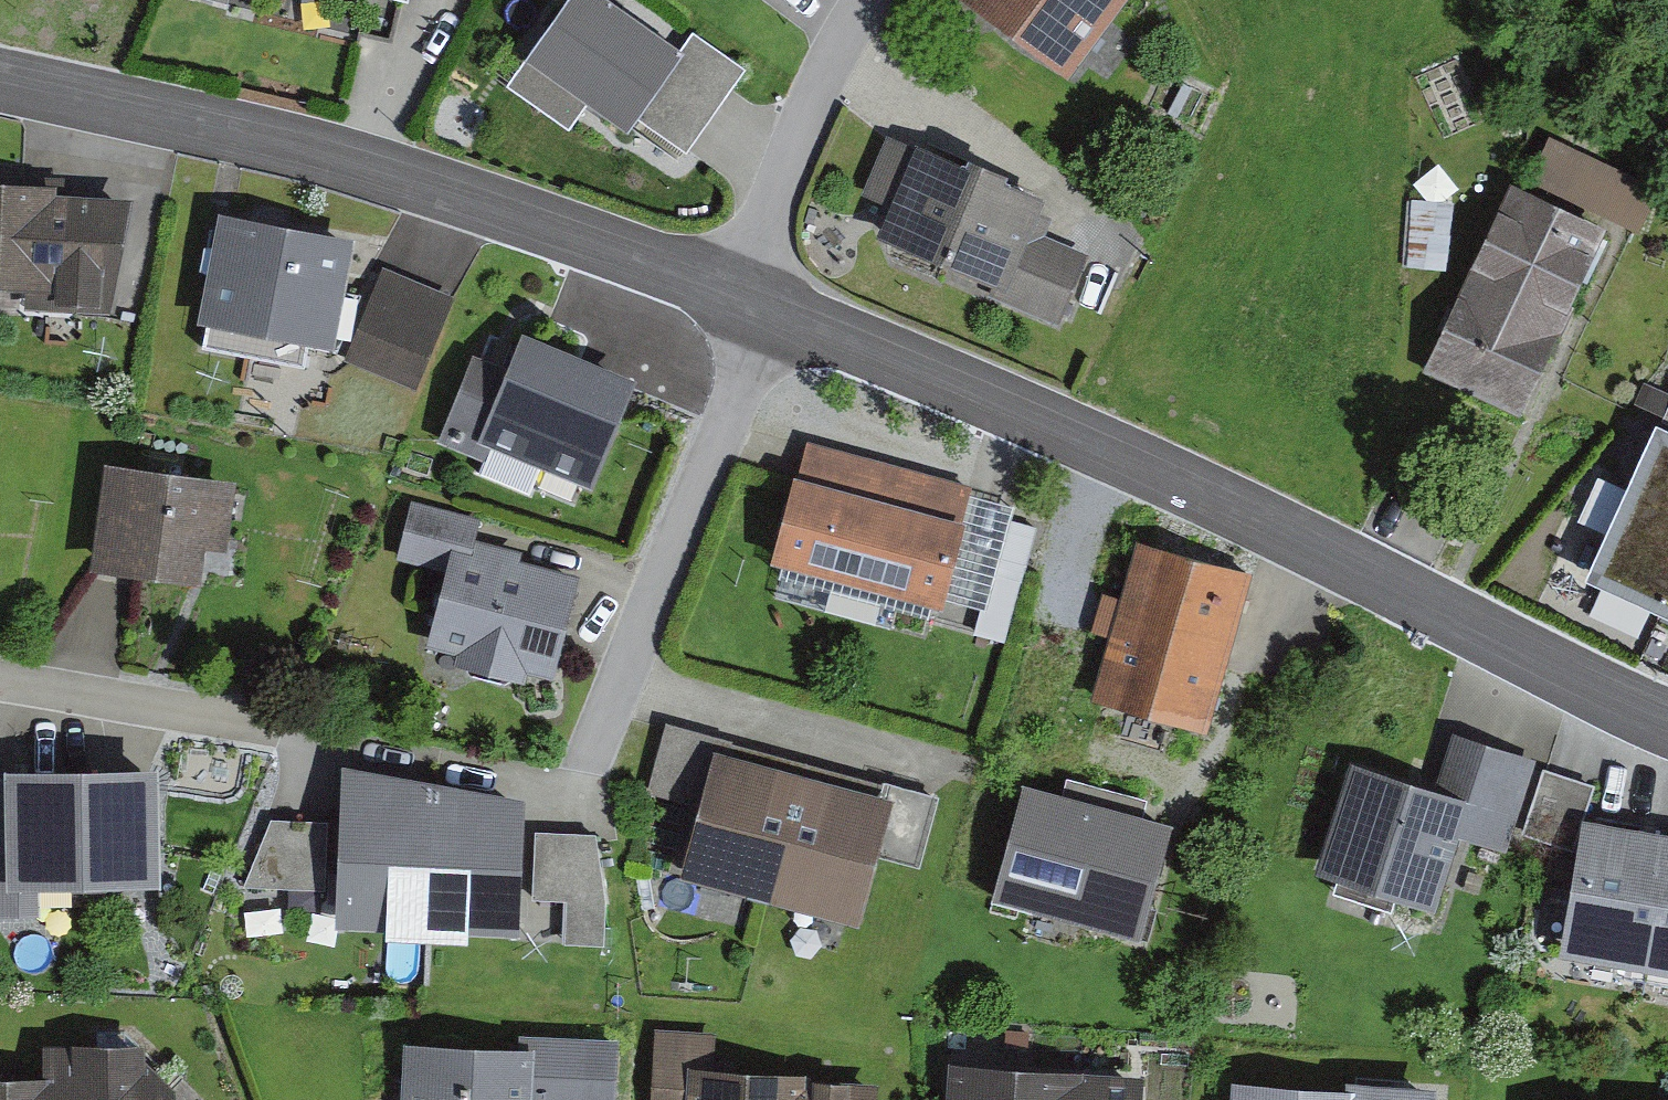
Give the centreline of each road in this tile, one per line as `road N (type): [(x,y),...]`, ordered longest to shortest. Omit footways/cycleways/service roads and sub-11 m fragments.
road 1 (residential): [(1667,717),(1068,433),(526,214),(307,149),(0,79)]

